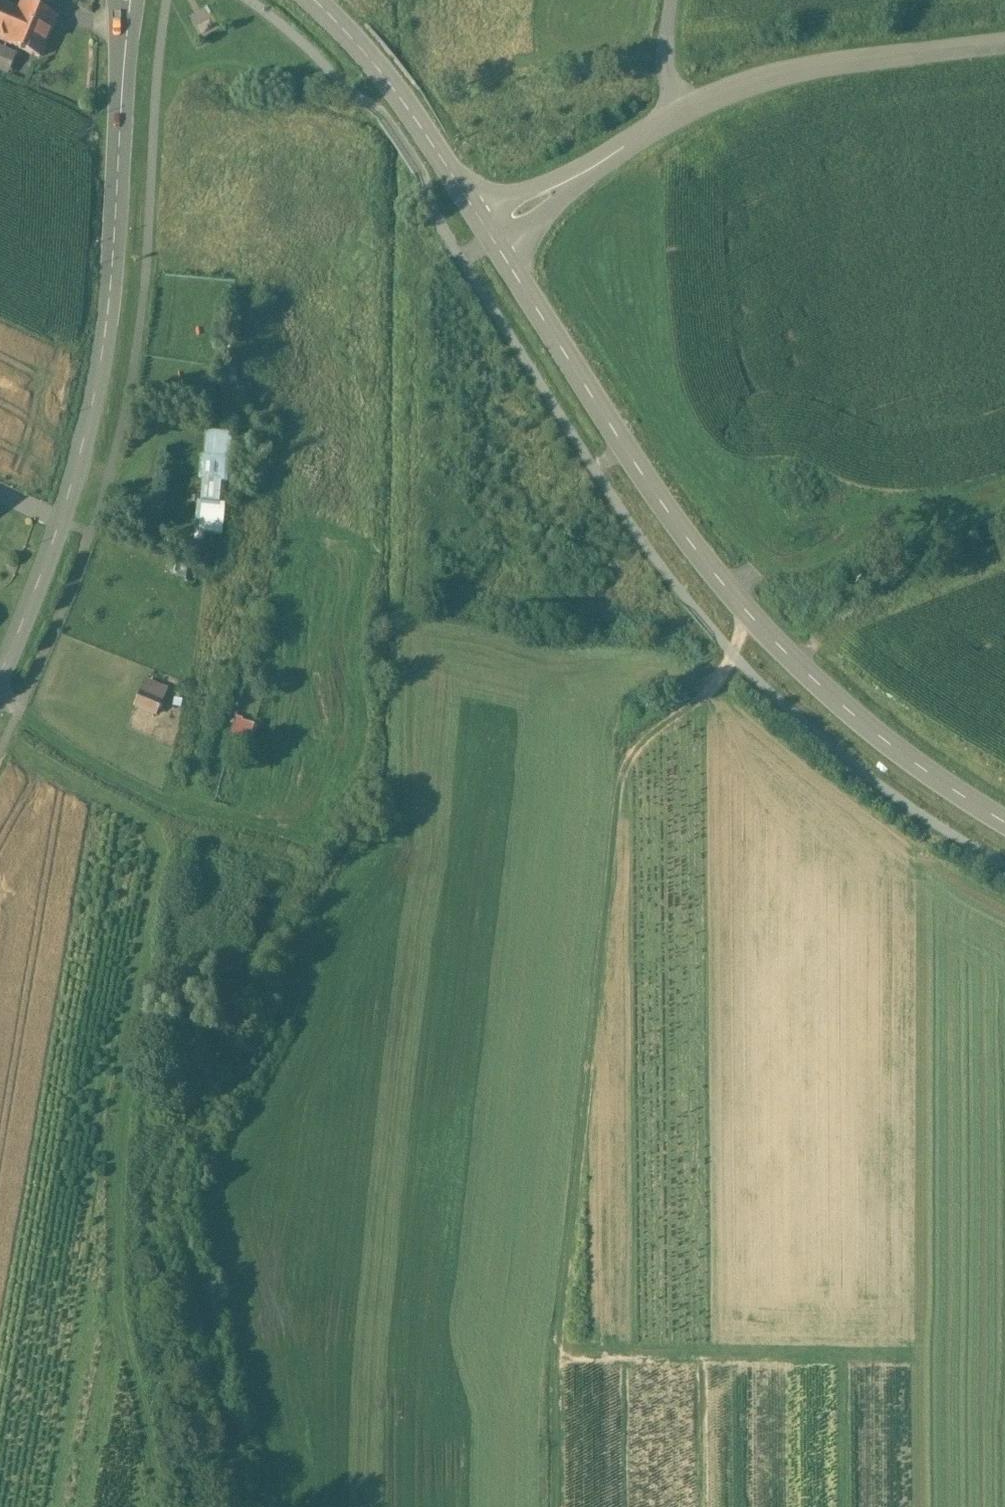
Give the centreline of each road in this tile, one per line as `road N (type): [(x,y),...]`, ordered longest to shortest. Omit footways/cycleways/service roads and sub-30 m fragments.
road 1 (track): [(745,611),(721,675),(698,704),(642,743),(619,789),(558,1347),(556,1506)]
road 2 (track): [(156,1506),(116,1282),(123,1133),(162,854),(139,817),(5,741)]
road 3 (secondary): [(489,233),(720,582),(846,709),(1004,823)]
road 4 (tertiary): [(0,674),(60,520),(101,362),(127,0)]
road 5 (unclassified): [(1004,43),(796,71),(680,114)]
road 6 (secondary): [(312,0),(377,68),(489,233)]
road 7 (track): [(19,709),(141,790),(237,810)]
road 8 (unclassified): [(680,114),(489,233)]

